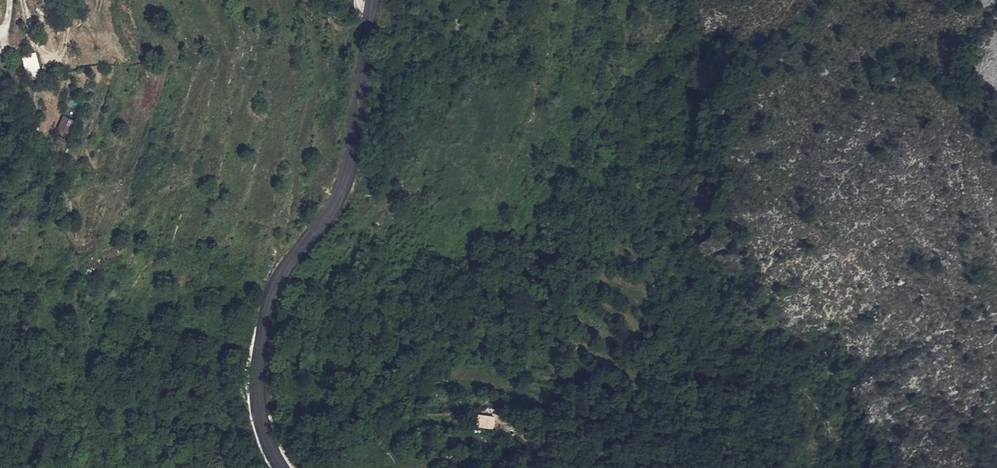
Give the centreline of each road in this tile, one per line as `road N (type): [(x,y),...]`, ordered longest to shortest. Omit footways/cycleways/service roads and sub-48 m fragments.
road 1 (secondary): [(285,467),(260,414),(264,333),(290,267),(348,177),(372,0)]

